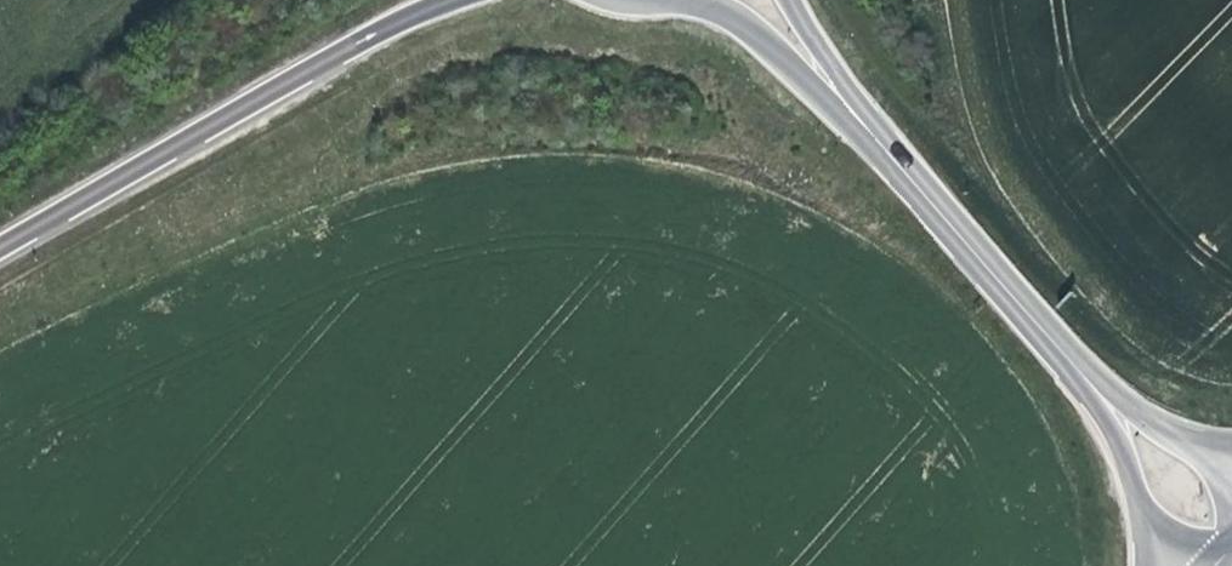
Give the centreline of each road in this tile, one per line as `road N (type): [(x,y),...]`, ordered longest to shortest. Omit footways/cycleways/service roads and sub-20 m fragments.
road 1 (trunk): [(0,242),(433,0)]
road 2 (tertiary): [(902,174),(1119,414)]
road 3 (tertiary): [(704,0),(902,174)]
road 4 (tertiary): [(902,174),(787,0)]
road 5 (tertiary): [(1119,414),(1143,517),(1181,565)]
road 6 (tertiary): [(1231,468),(1205,448),(1119,414)]

